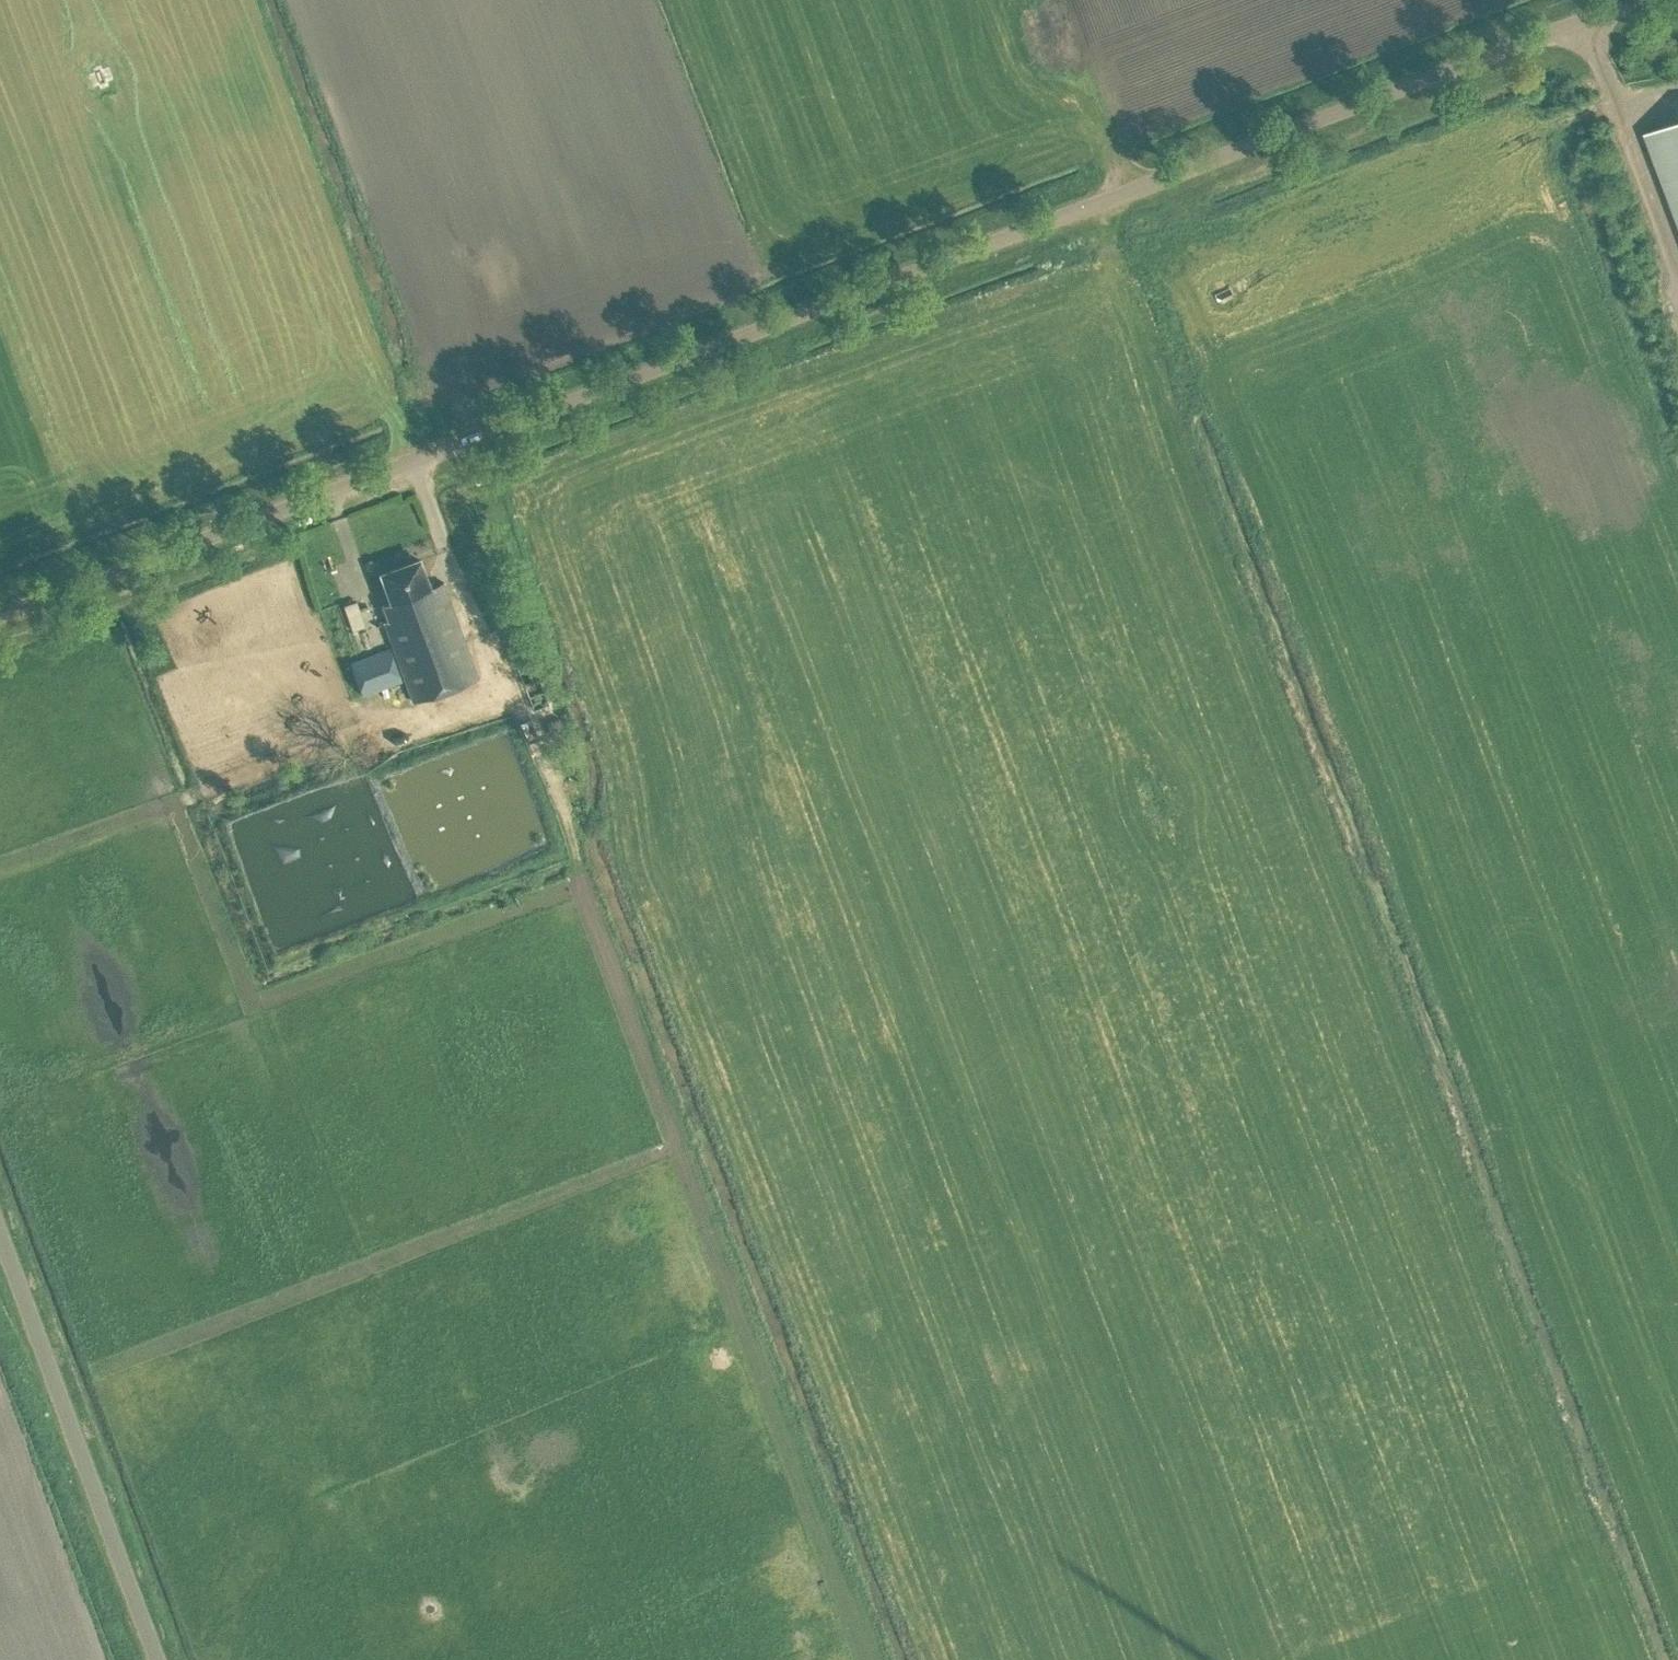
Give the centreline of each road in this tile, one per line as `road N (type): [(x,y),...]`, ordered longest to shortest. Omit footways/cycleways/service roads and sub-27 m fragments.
road 1 (unclassified): [(0,616),(1632,0)]
road 2 (unclassified): [(157,1659),(0,1232)]

